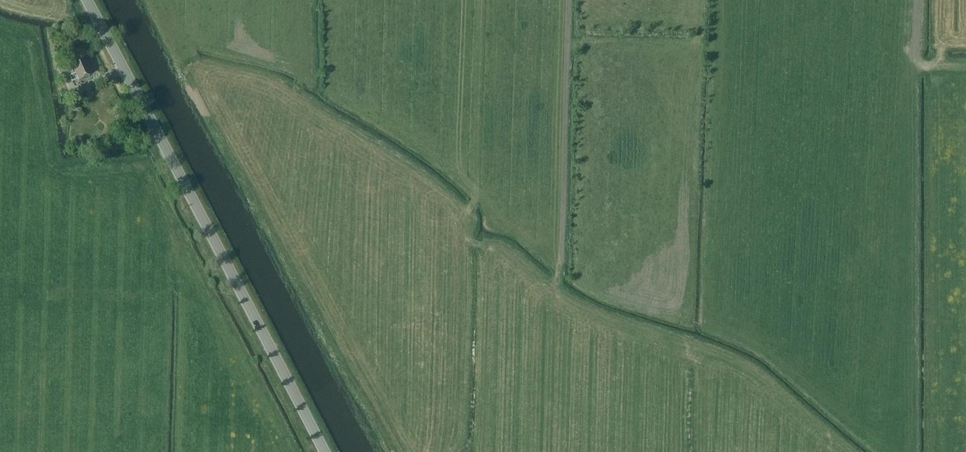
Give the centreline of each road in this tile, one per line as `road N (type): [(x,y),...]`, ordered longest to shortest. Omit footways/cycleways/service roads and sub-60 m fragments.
road 1 (secondary): [(325,451),(87,0)]
road 2 (track): [(480,0),(475,192),(466,235),(534,276)]

